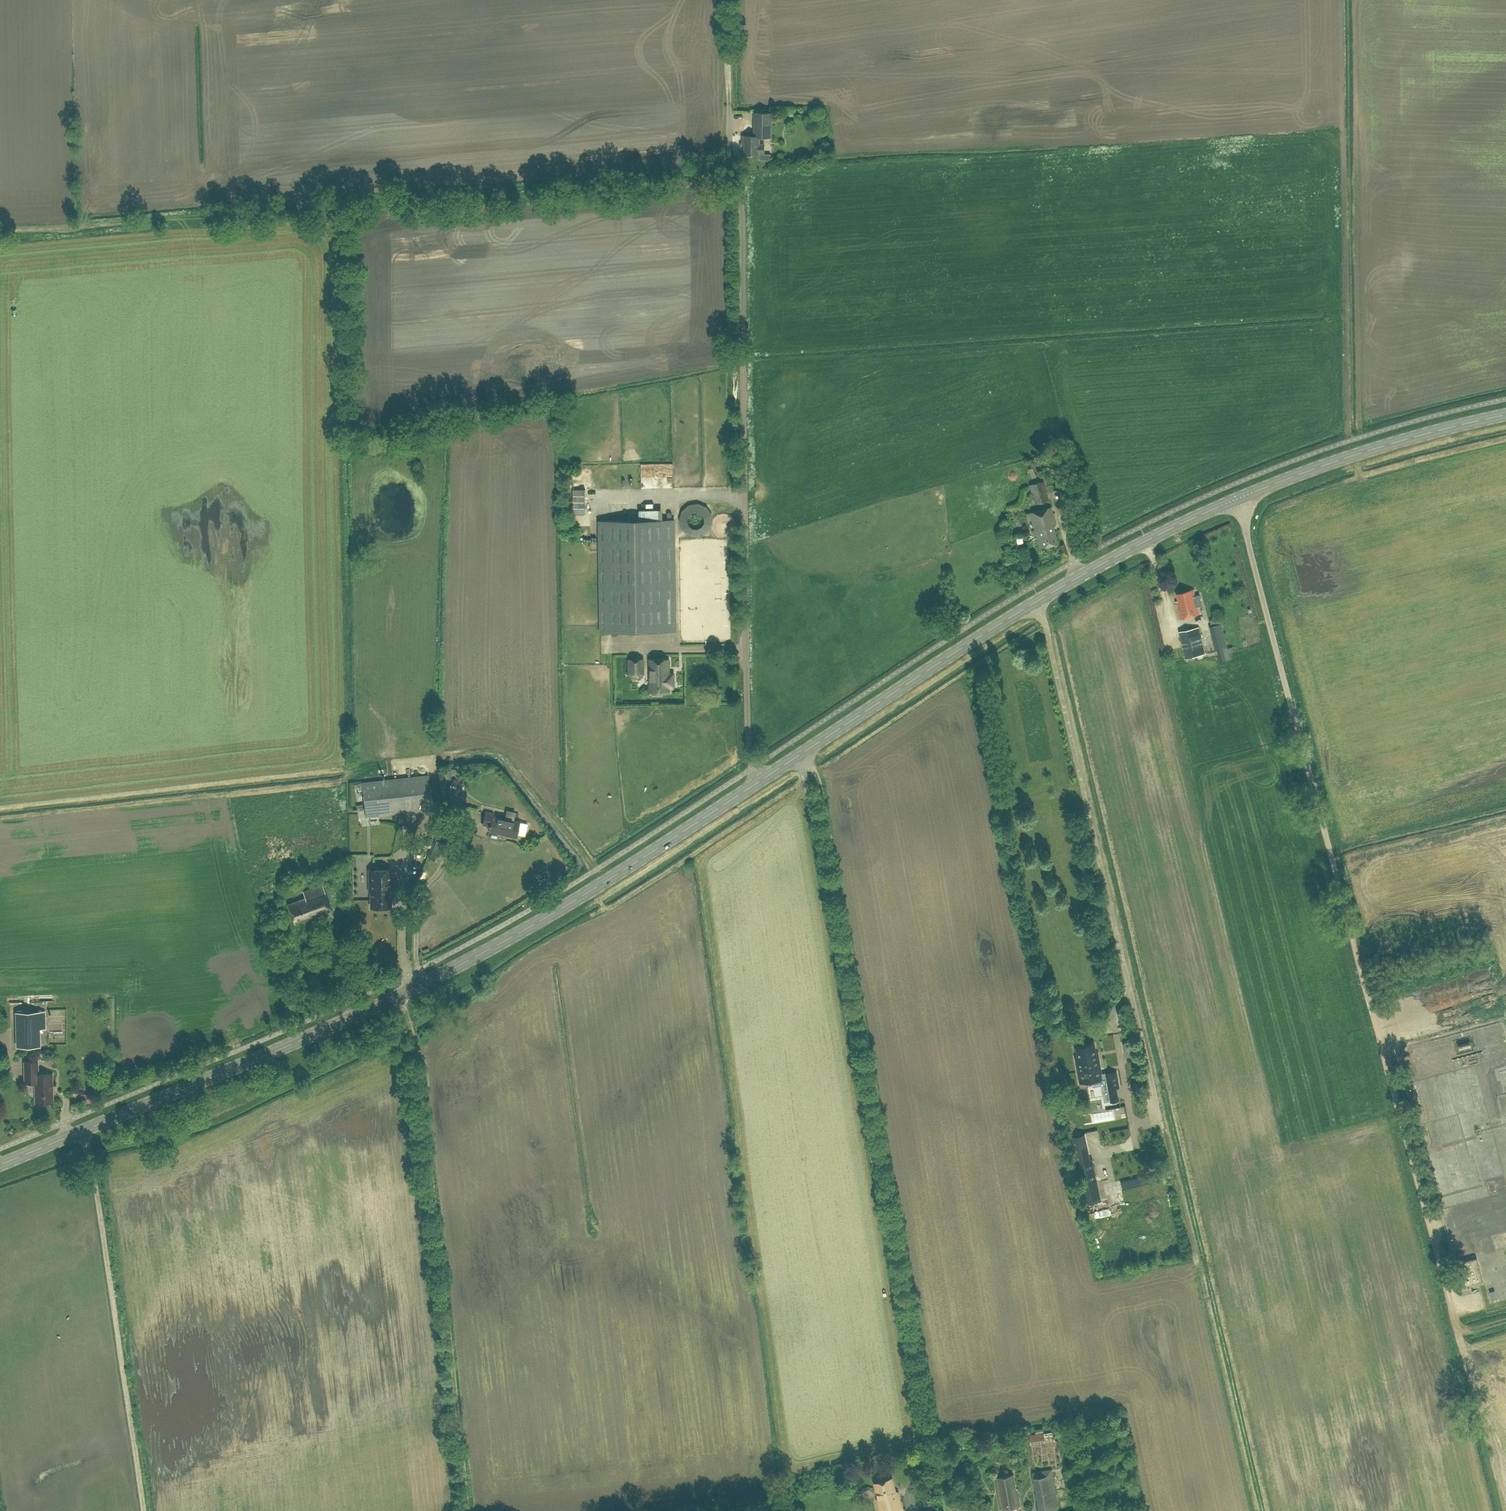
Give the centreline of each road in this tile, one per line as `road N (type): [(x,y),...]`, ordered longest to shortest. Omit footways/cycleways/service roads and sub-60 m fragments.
road 1 (track): [(0,233),(734,165),(728,0)]
road 2 (secondary): [(0,1163),(452,969),(757,783)]
road 3 (secondary): [(757,783),(1029,604),(1134,546),(1308,470),(1505,415)]
road 4 (unclassified): [(757,783),(748,720),(742,205),(734,165)]
road 5 (track): [(144,1510),(83,1129)]

